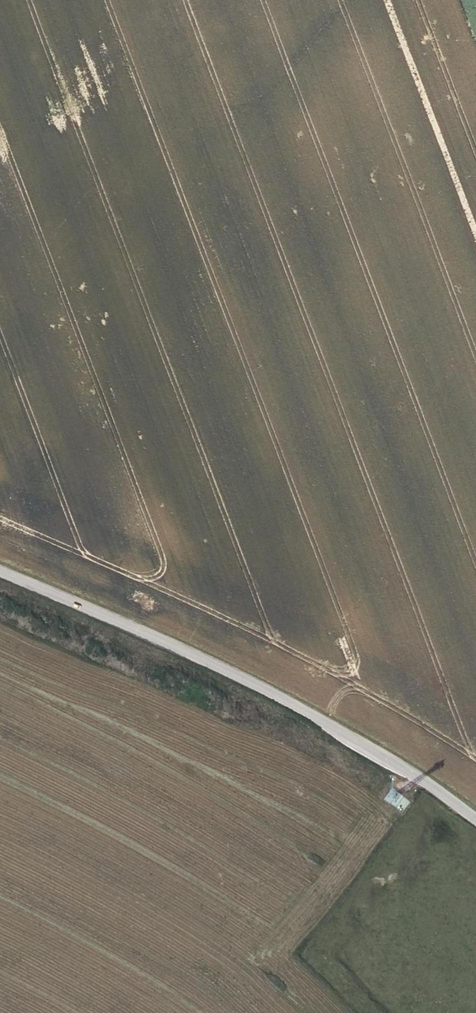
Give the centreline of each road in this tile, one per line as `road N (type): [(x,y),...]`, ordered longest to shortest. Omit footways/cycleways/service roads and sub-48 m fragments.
road 1 (tertiary): [(475,821),(260,688),(0,571)]

